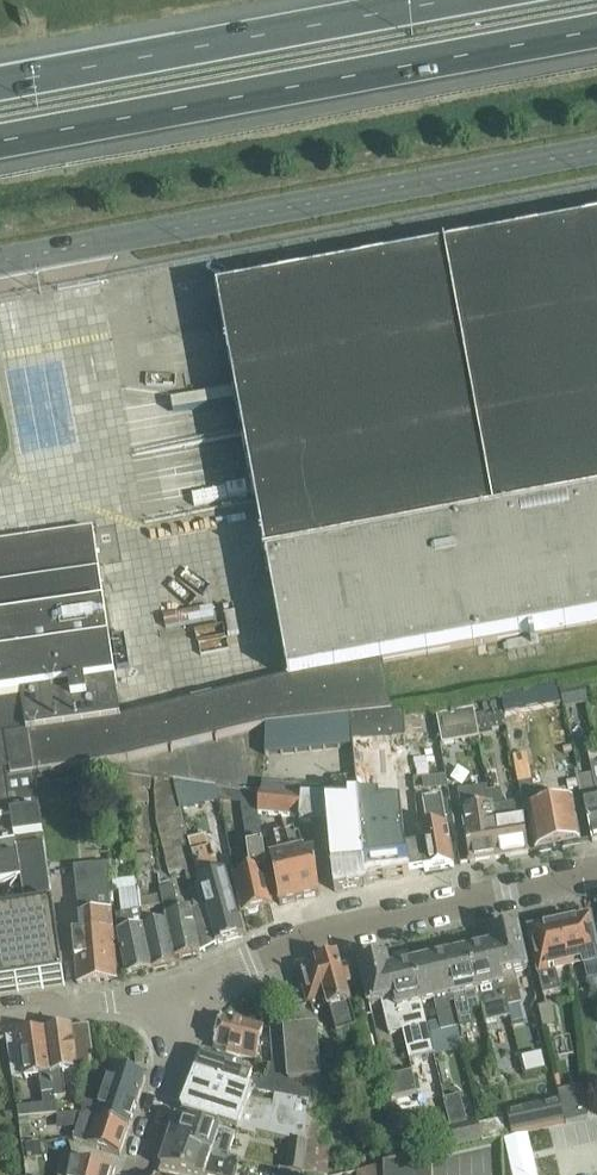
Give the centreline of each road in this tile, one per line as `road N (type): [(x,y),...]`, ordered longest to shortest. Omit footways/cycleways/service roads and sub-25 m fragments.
road 1 (secondary): [(0,260),(596,149)]
road 2 (motorway): [(0,139),(596,29)]
road 3 (motorway): [(457,0),(0,85)]
road 4 (residential): [(195,992),(311,934),(596,869)]
road 5 (residential): [(0,1017),(195,992)]
road 6 (residential): [(195,992),(136,1174)]

